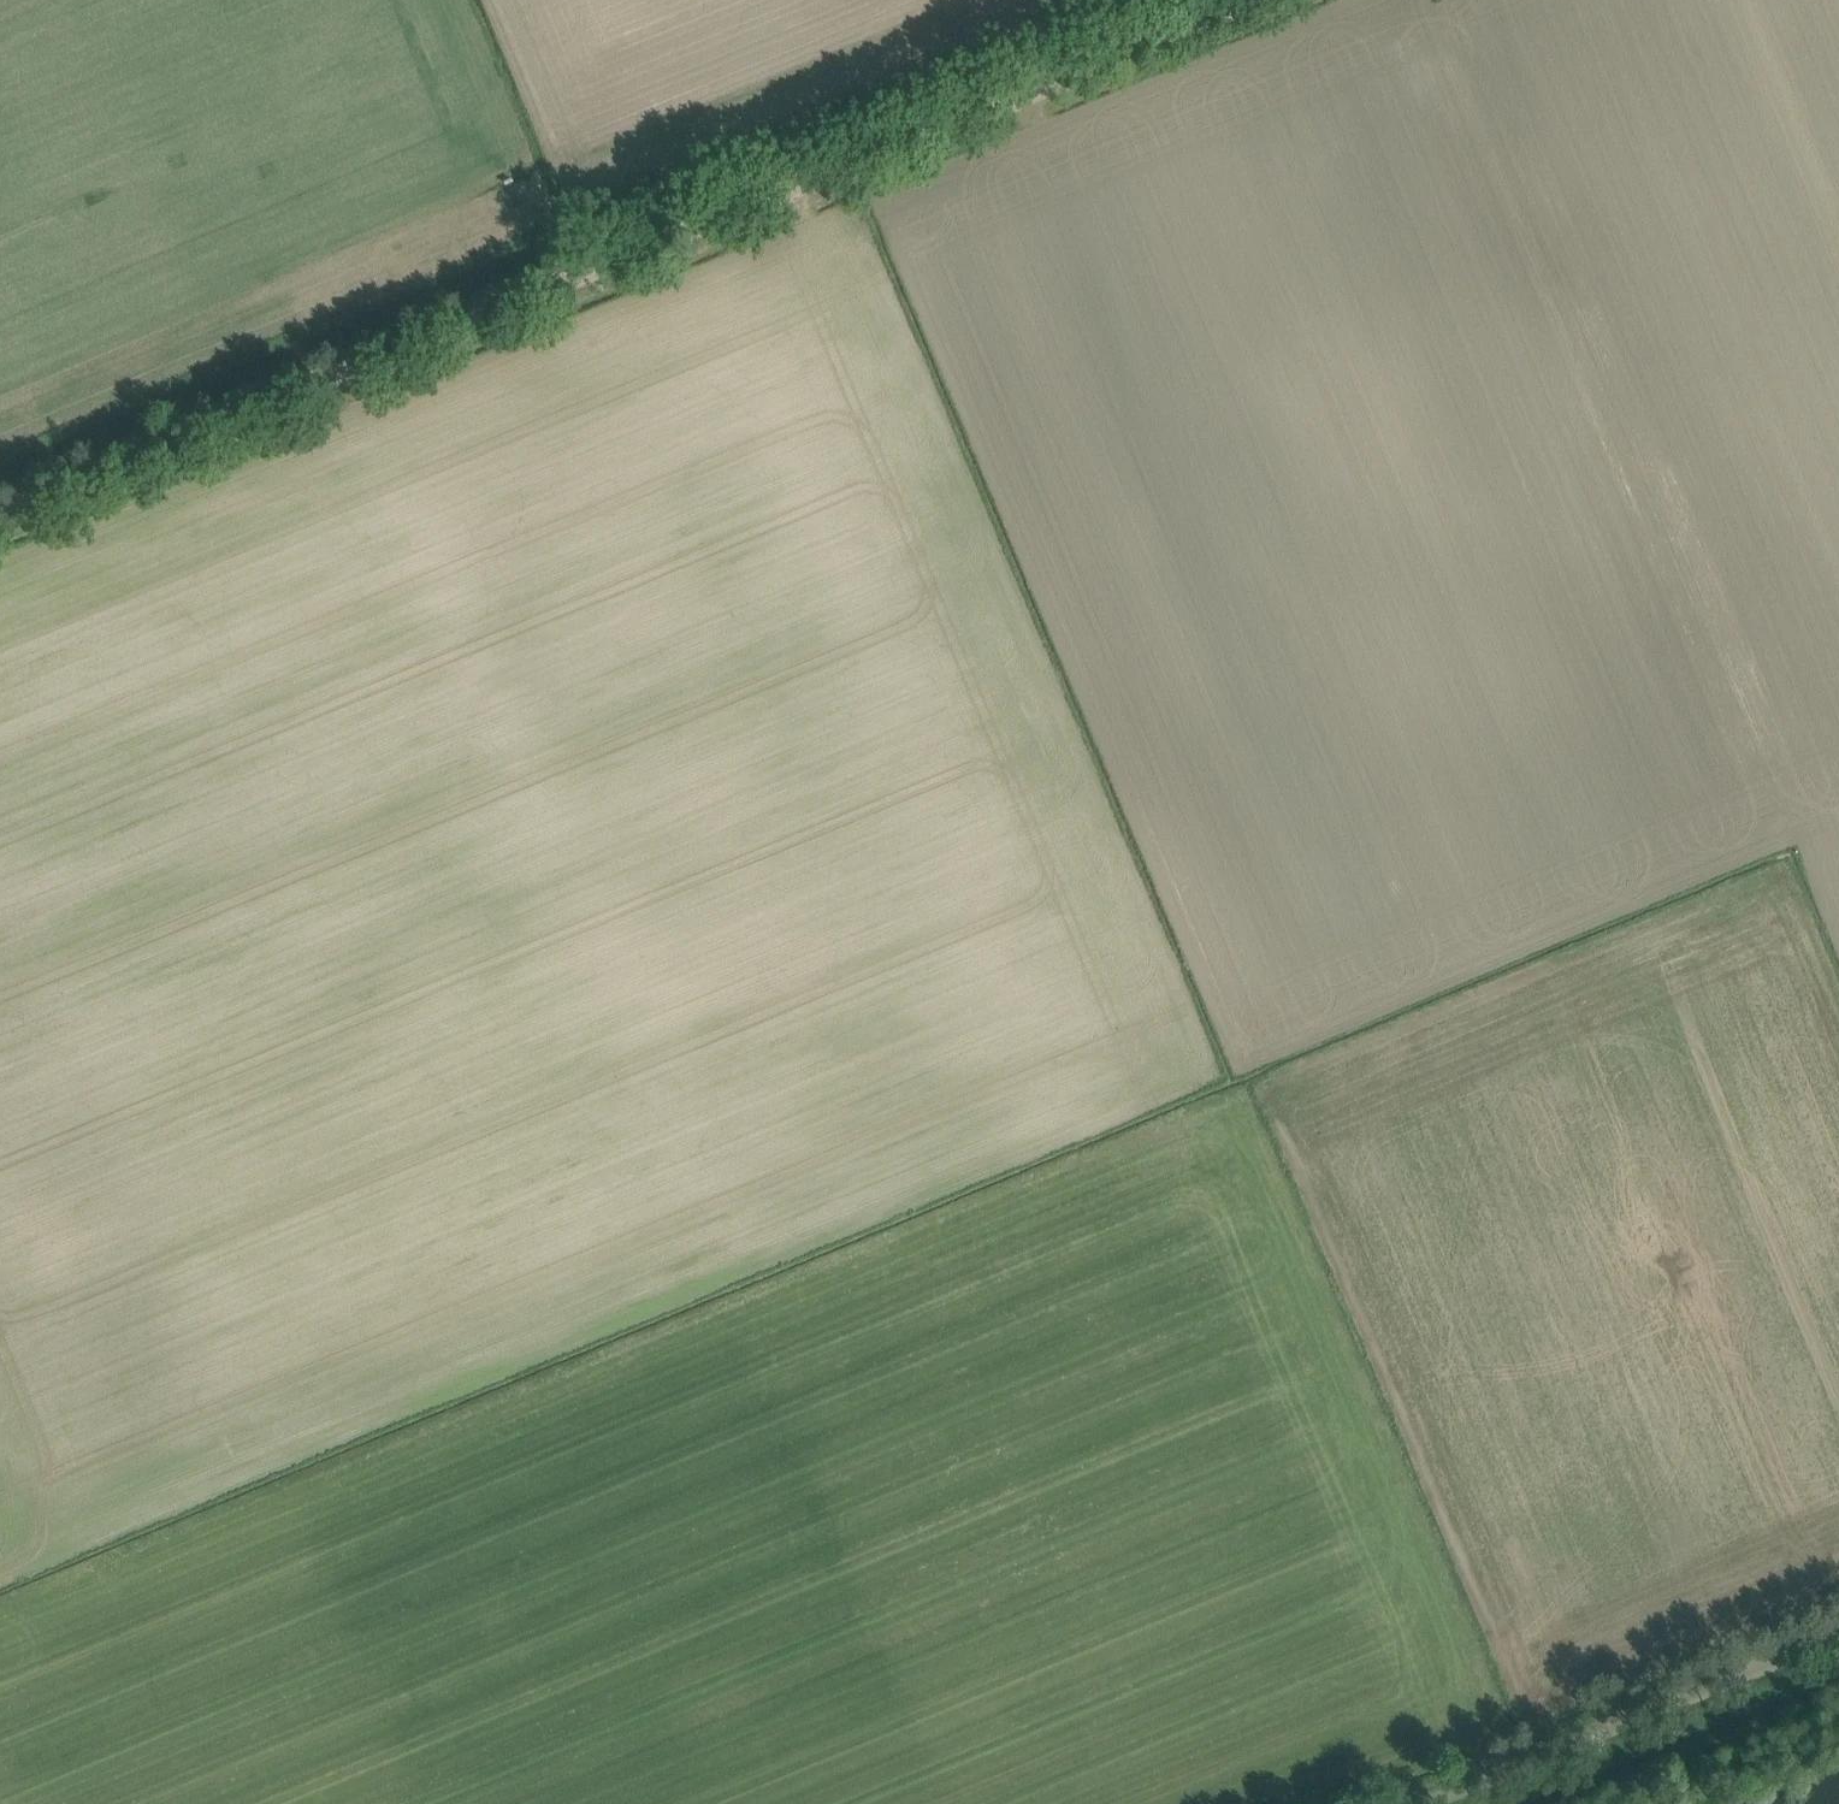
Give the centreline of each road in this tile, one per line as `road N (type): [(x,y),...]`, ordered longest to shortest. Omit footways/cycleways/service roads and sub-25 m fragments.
road 1 (track): [(1244,0),(0,515)]
road 2 (unclassified): [(1420,1803),(1838,1632)]

